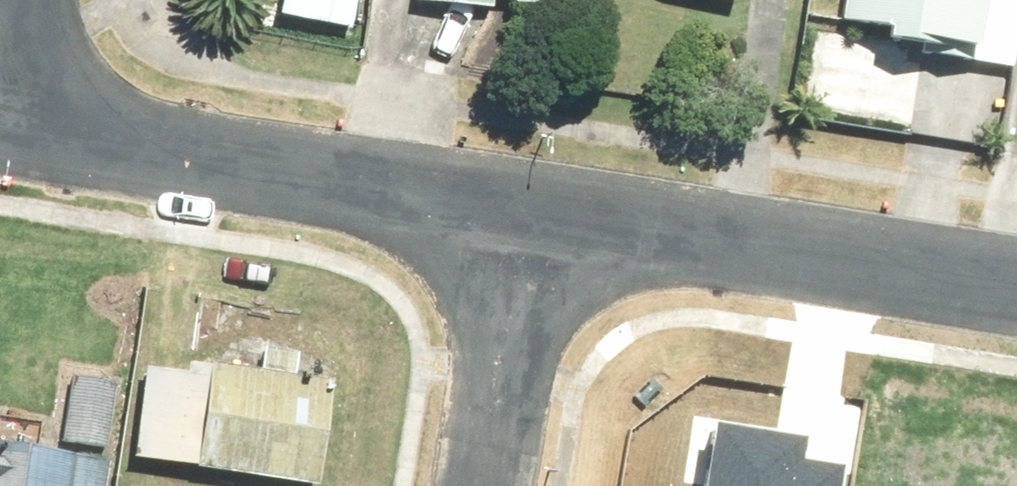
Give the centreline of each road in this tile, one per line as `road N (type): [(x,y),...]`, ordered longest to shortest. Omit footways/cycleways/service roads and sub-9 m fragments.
road 1 (residential): [(542,207),(0,120)]
road 2 (residential): [(1016,282),(542,207)]
road 3 (residential): [(498,485),(542,207)]

